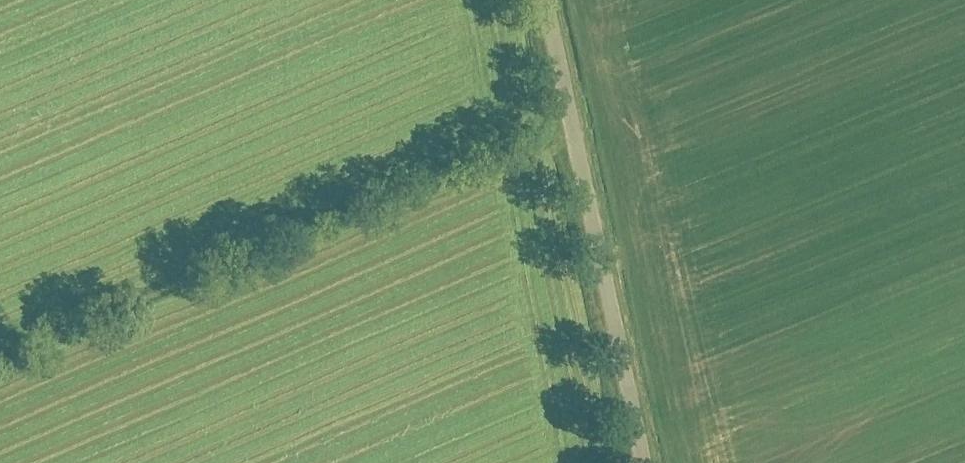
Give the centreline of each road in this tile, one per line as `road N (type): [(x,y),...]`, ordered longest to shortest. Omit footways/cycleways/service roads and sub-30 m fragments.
road 1 (unclassified): [(641,462),(544,0)]

